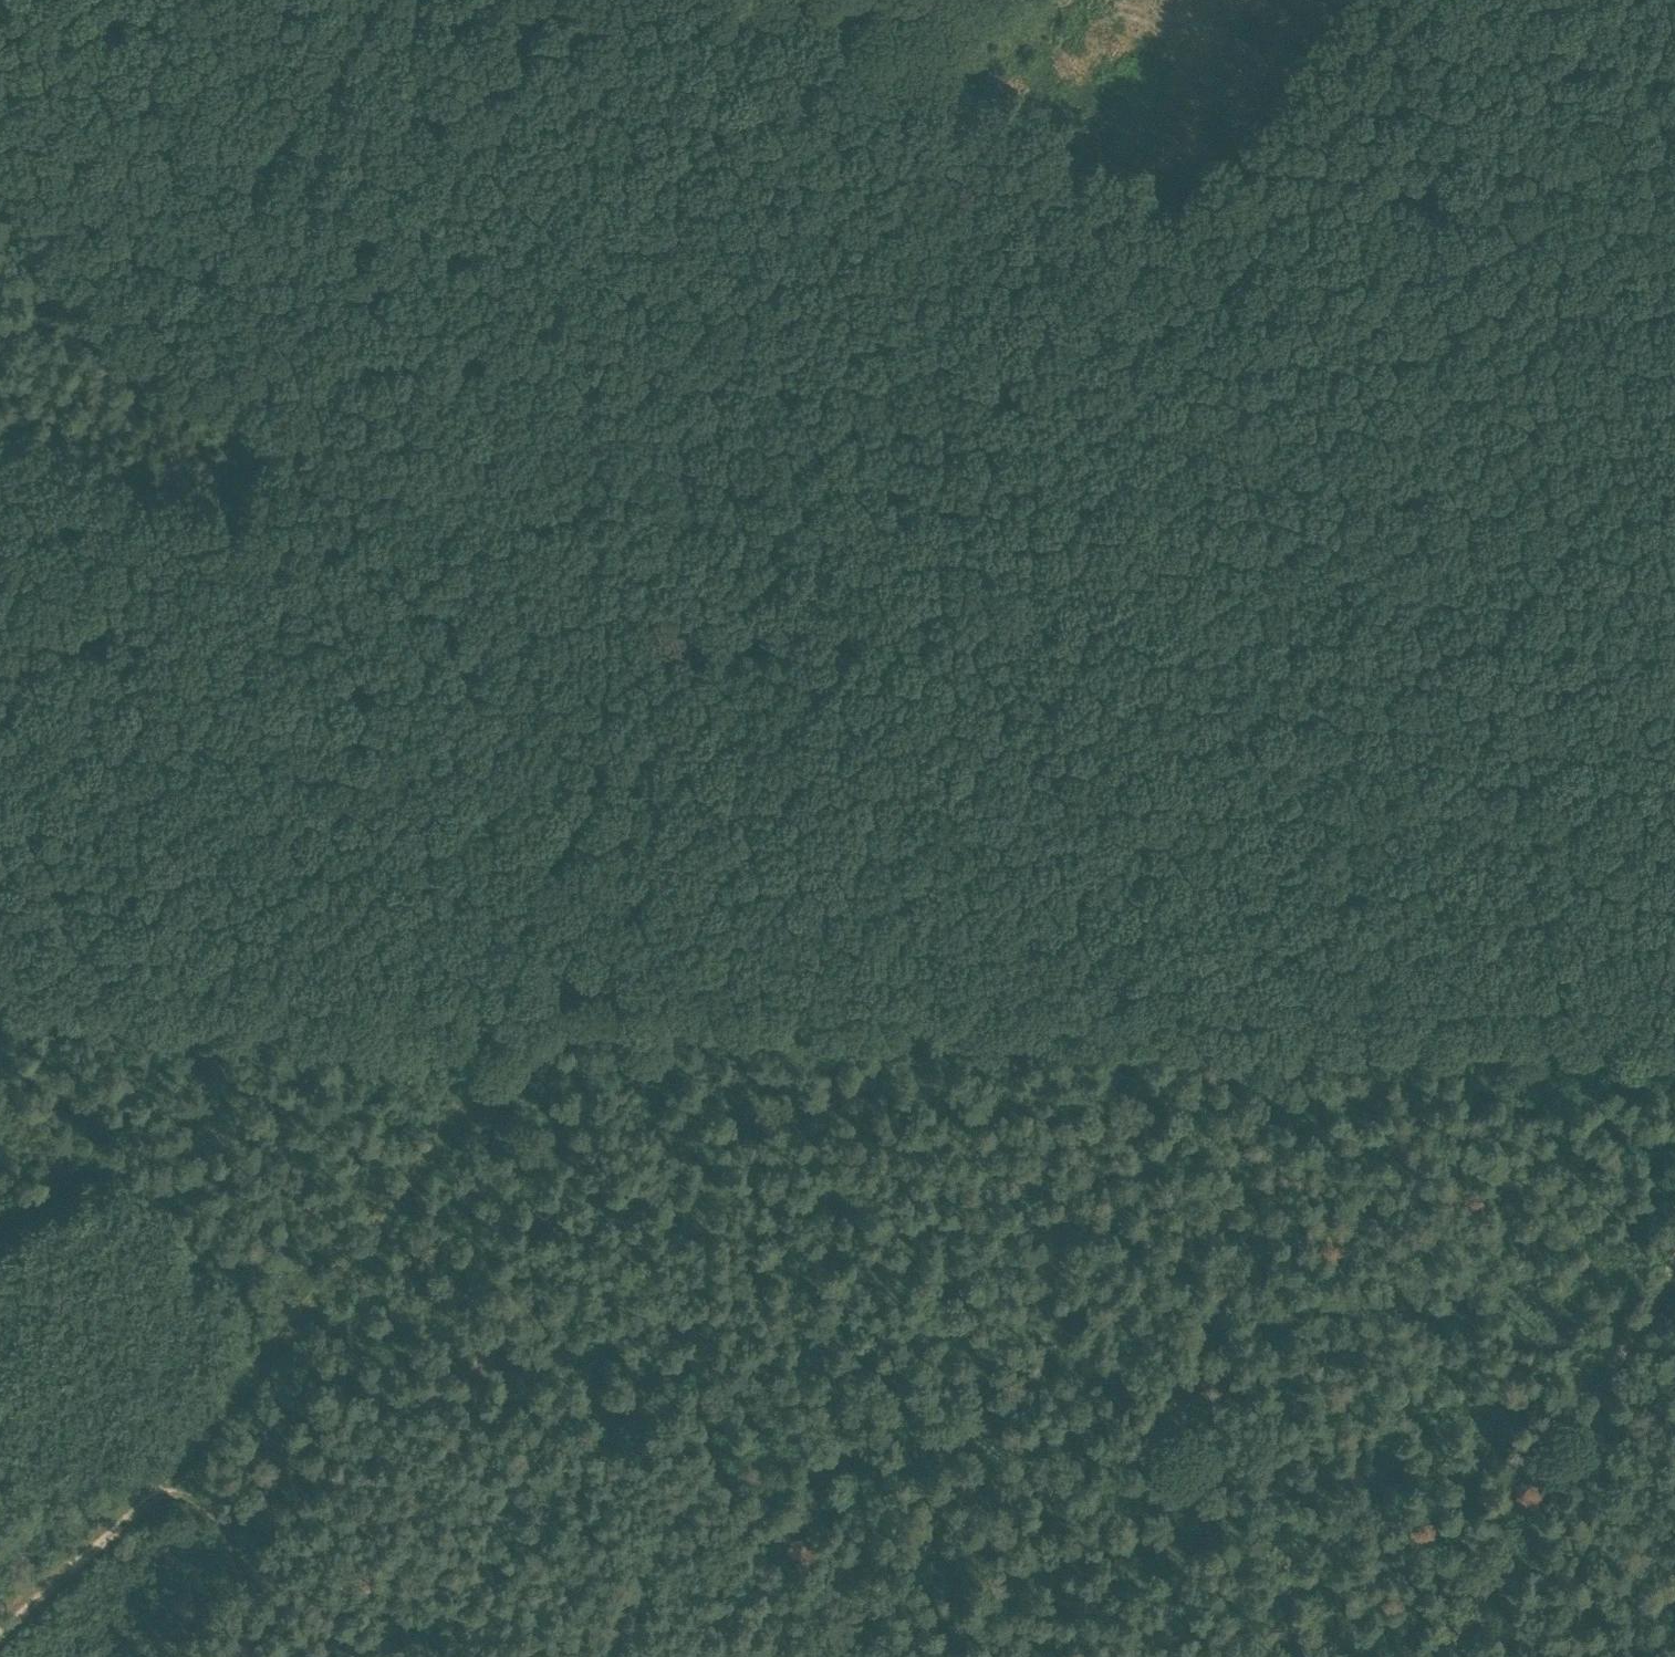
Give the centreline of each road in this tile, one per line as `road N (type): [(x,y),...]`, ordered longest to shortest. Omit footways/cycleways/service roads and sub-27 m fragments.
road 1 (track): [(538,1024),(1674,1057)]
road 2 (track): [(556,0),(0,956)]
road 3 (track): [(832,1656),(972,1437),(1234,1465),(1338,1452),(1591,1358),(1623,1354)]
road 4 (track): [(538,1024),(124,1529),(0,1635)]
road 5 (track): [(0,1016),(538,1024)]
road 6 (track): [(792,0),(1019,127),(1181,205)]
road 7 (track): [(1623,1354),(1449,1656)]
road 8 (track): [(261,503),(0,438)]

